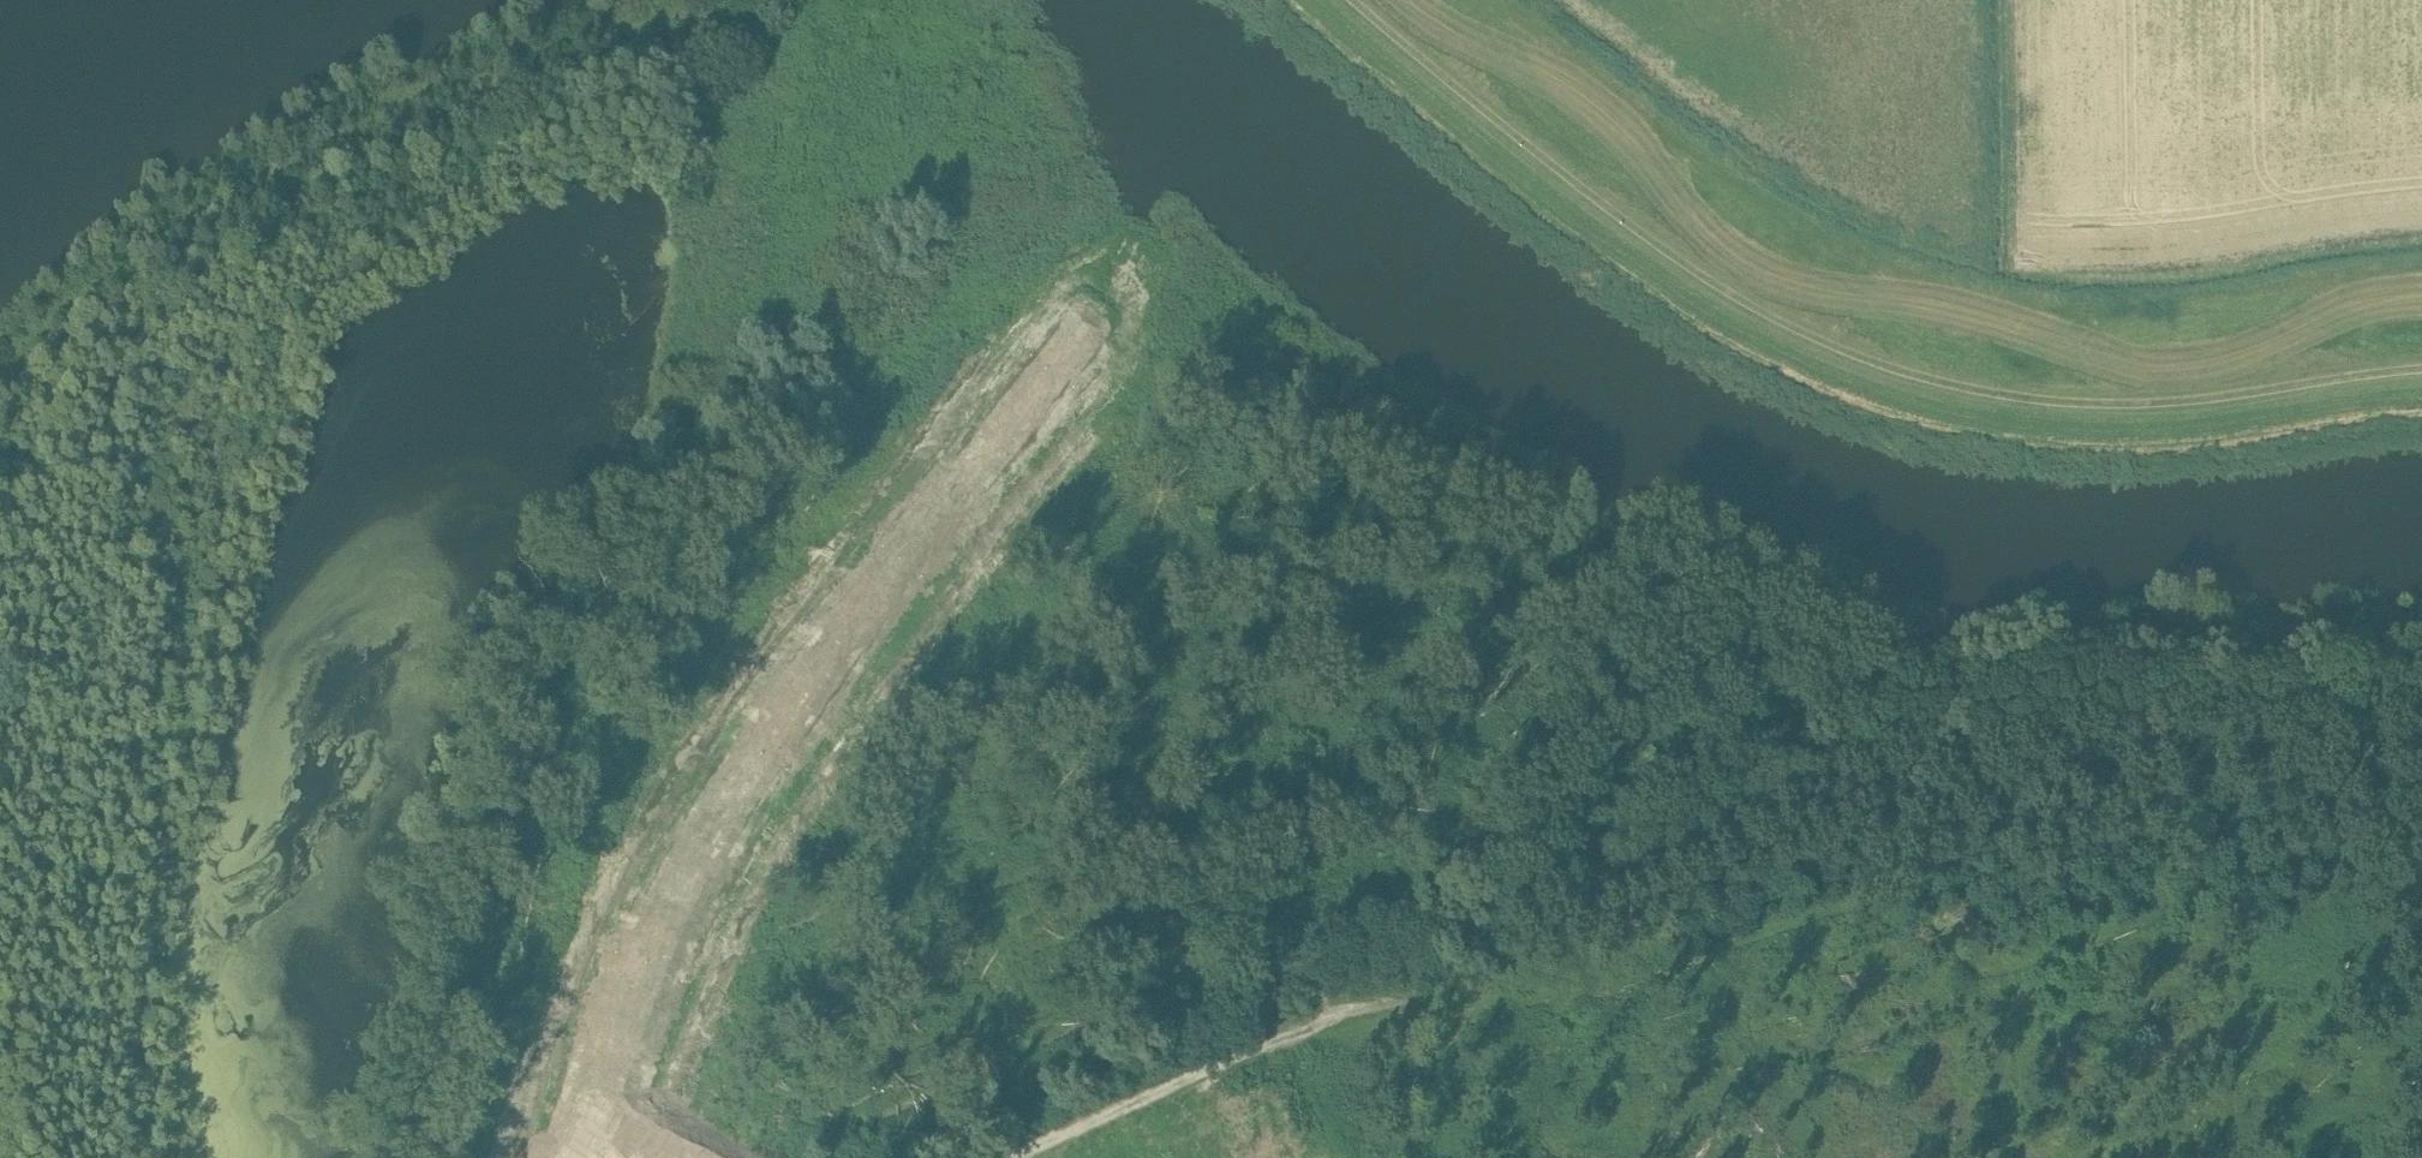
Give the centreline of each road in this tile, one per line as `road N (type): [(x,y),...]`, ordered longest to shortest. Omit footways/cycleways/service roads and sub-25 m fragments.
road 1 (track): [(2421,367),(2213,398),(2125,403),(2035,399),(1863,357),(1787,325),(1642,231),(1360,0)]
road 2 (tertiary): [(1350,0),(841,647)]
road 3 (tertiary): [(841,647),(800,680),(705,819),(633,979),(572,1157)]
road 4 (tertiary): [(606,1157),(660,987),(696,905),(841,647)]

